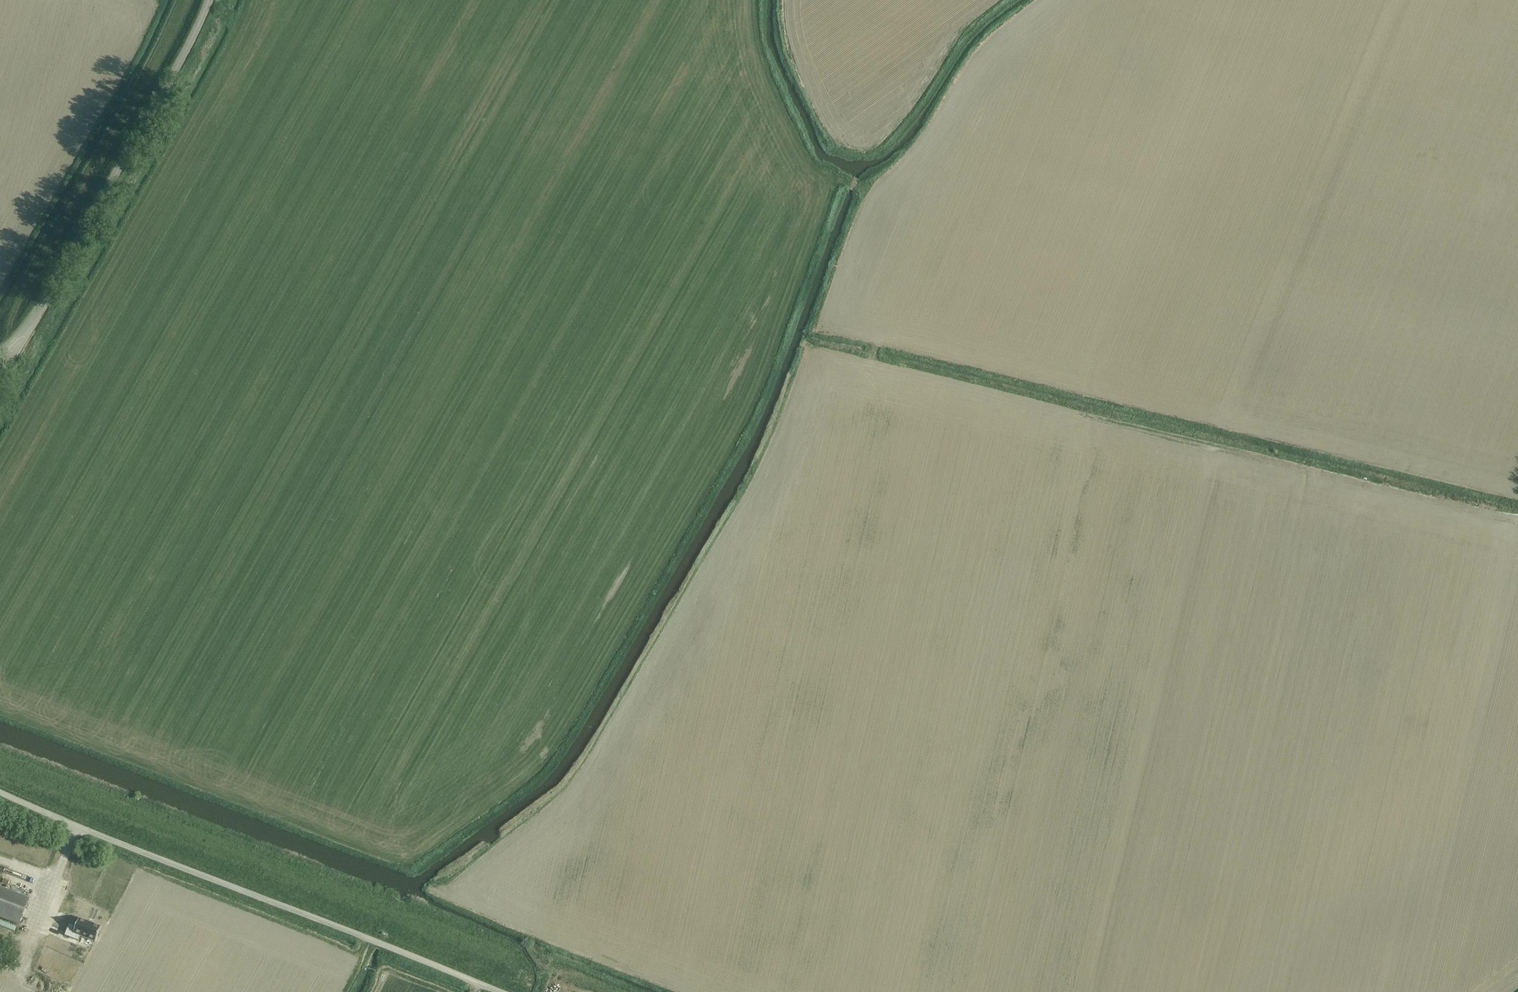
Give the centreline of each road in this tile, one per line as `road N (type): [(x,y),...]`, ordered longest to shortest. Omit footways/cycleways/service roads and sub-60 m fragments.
road 1 (unclassified): [(0,792),(499,991)]
road 2 (unclassified): [(27,329),(213,0)]

